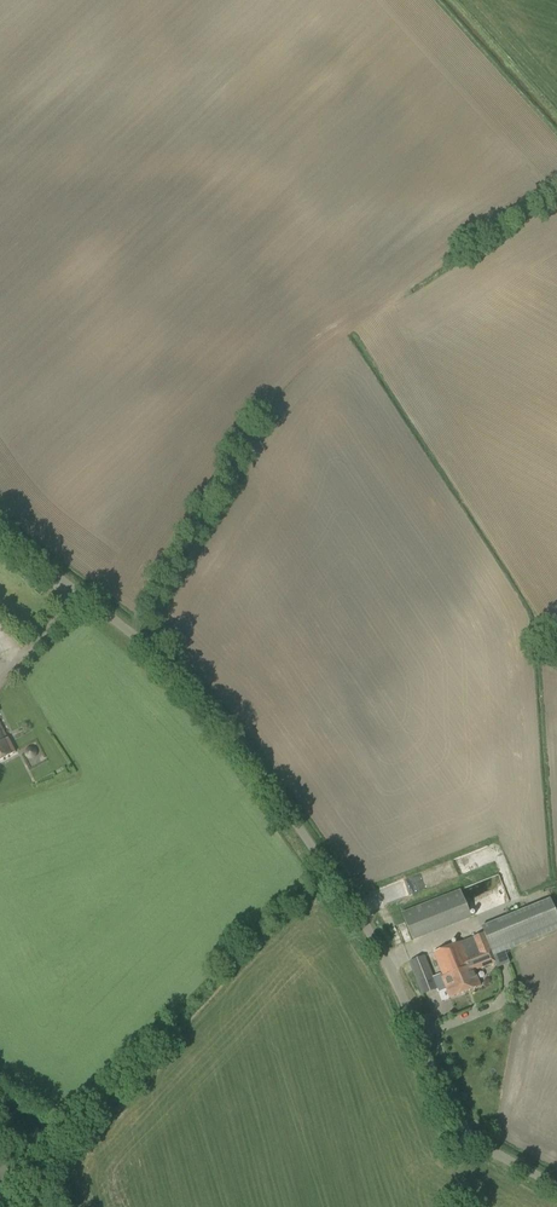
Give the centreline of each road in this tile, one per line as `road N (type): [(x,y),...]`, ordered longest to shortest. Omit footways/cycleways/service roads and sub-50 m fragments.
road 1 (unclassified): [(556,1184),(460,1126),(364,923),(211,708),(0,529)]

